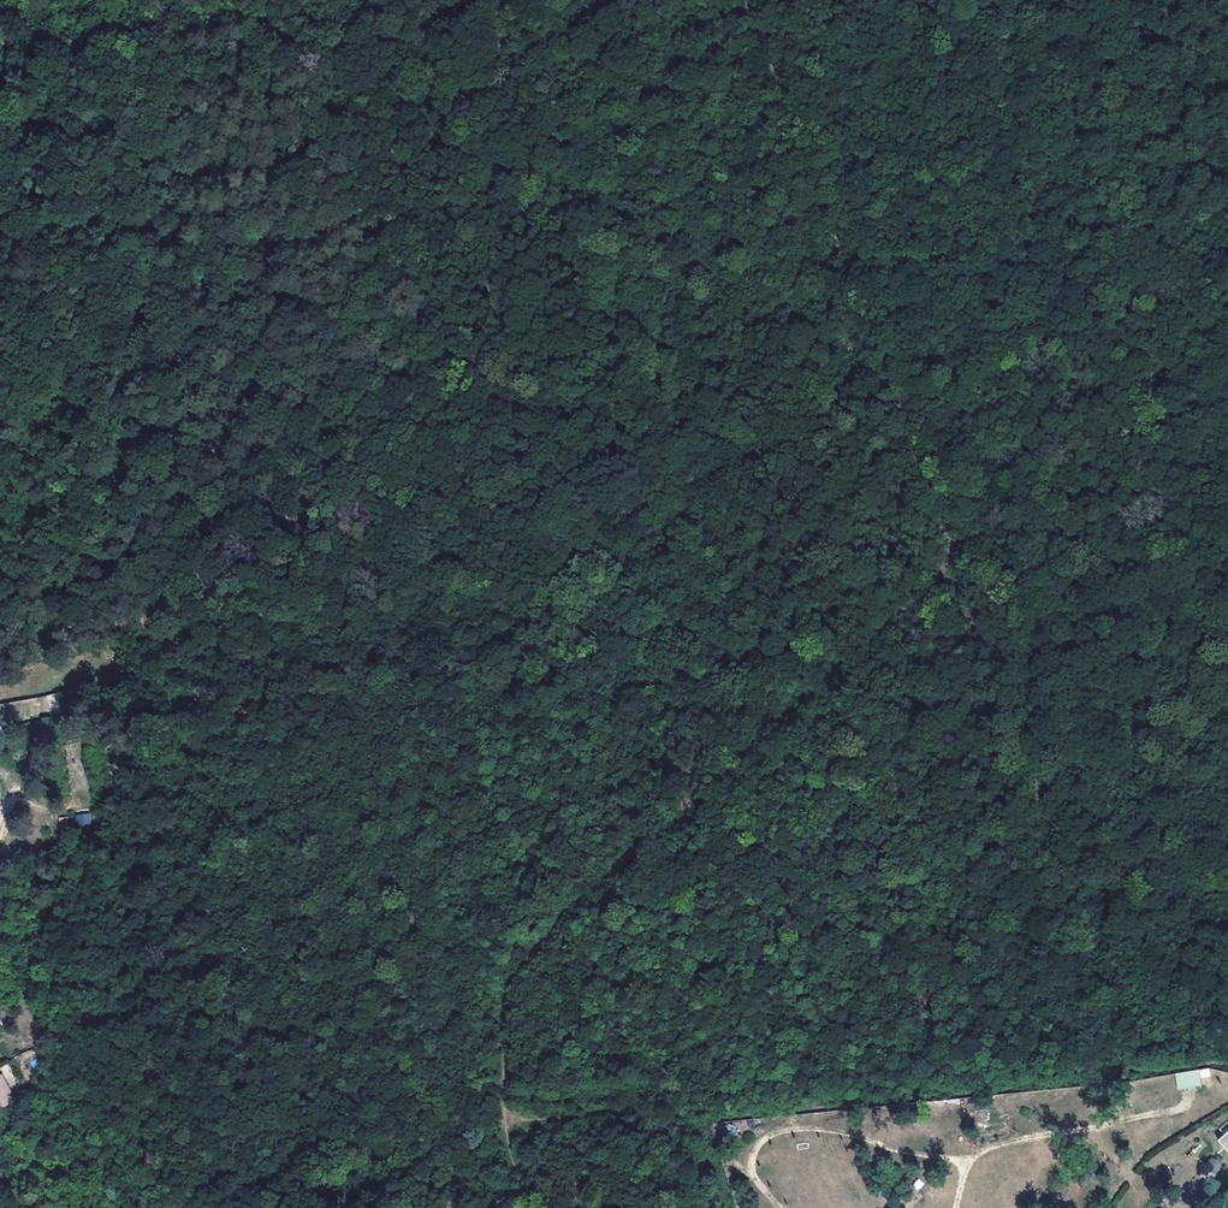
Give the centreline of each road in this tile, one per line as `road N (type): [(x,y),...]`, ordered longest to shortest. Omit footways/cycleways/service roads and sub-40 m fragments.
road 1 (track): [(504,1122),(502,1073),(525,970),(743,742),(1227,306)]

